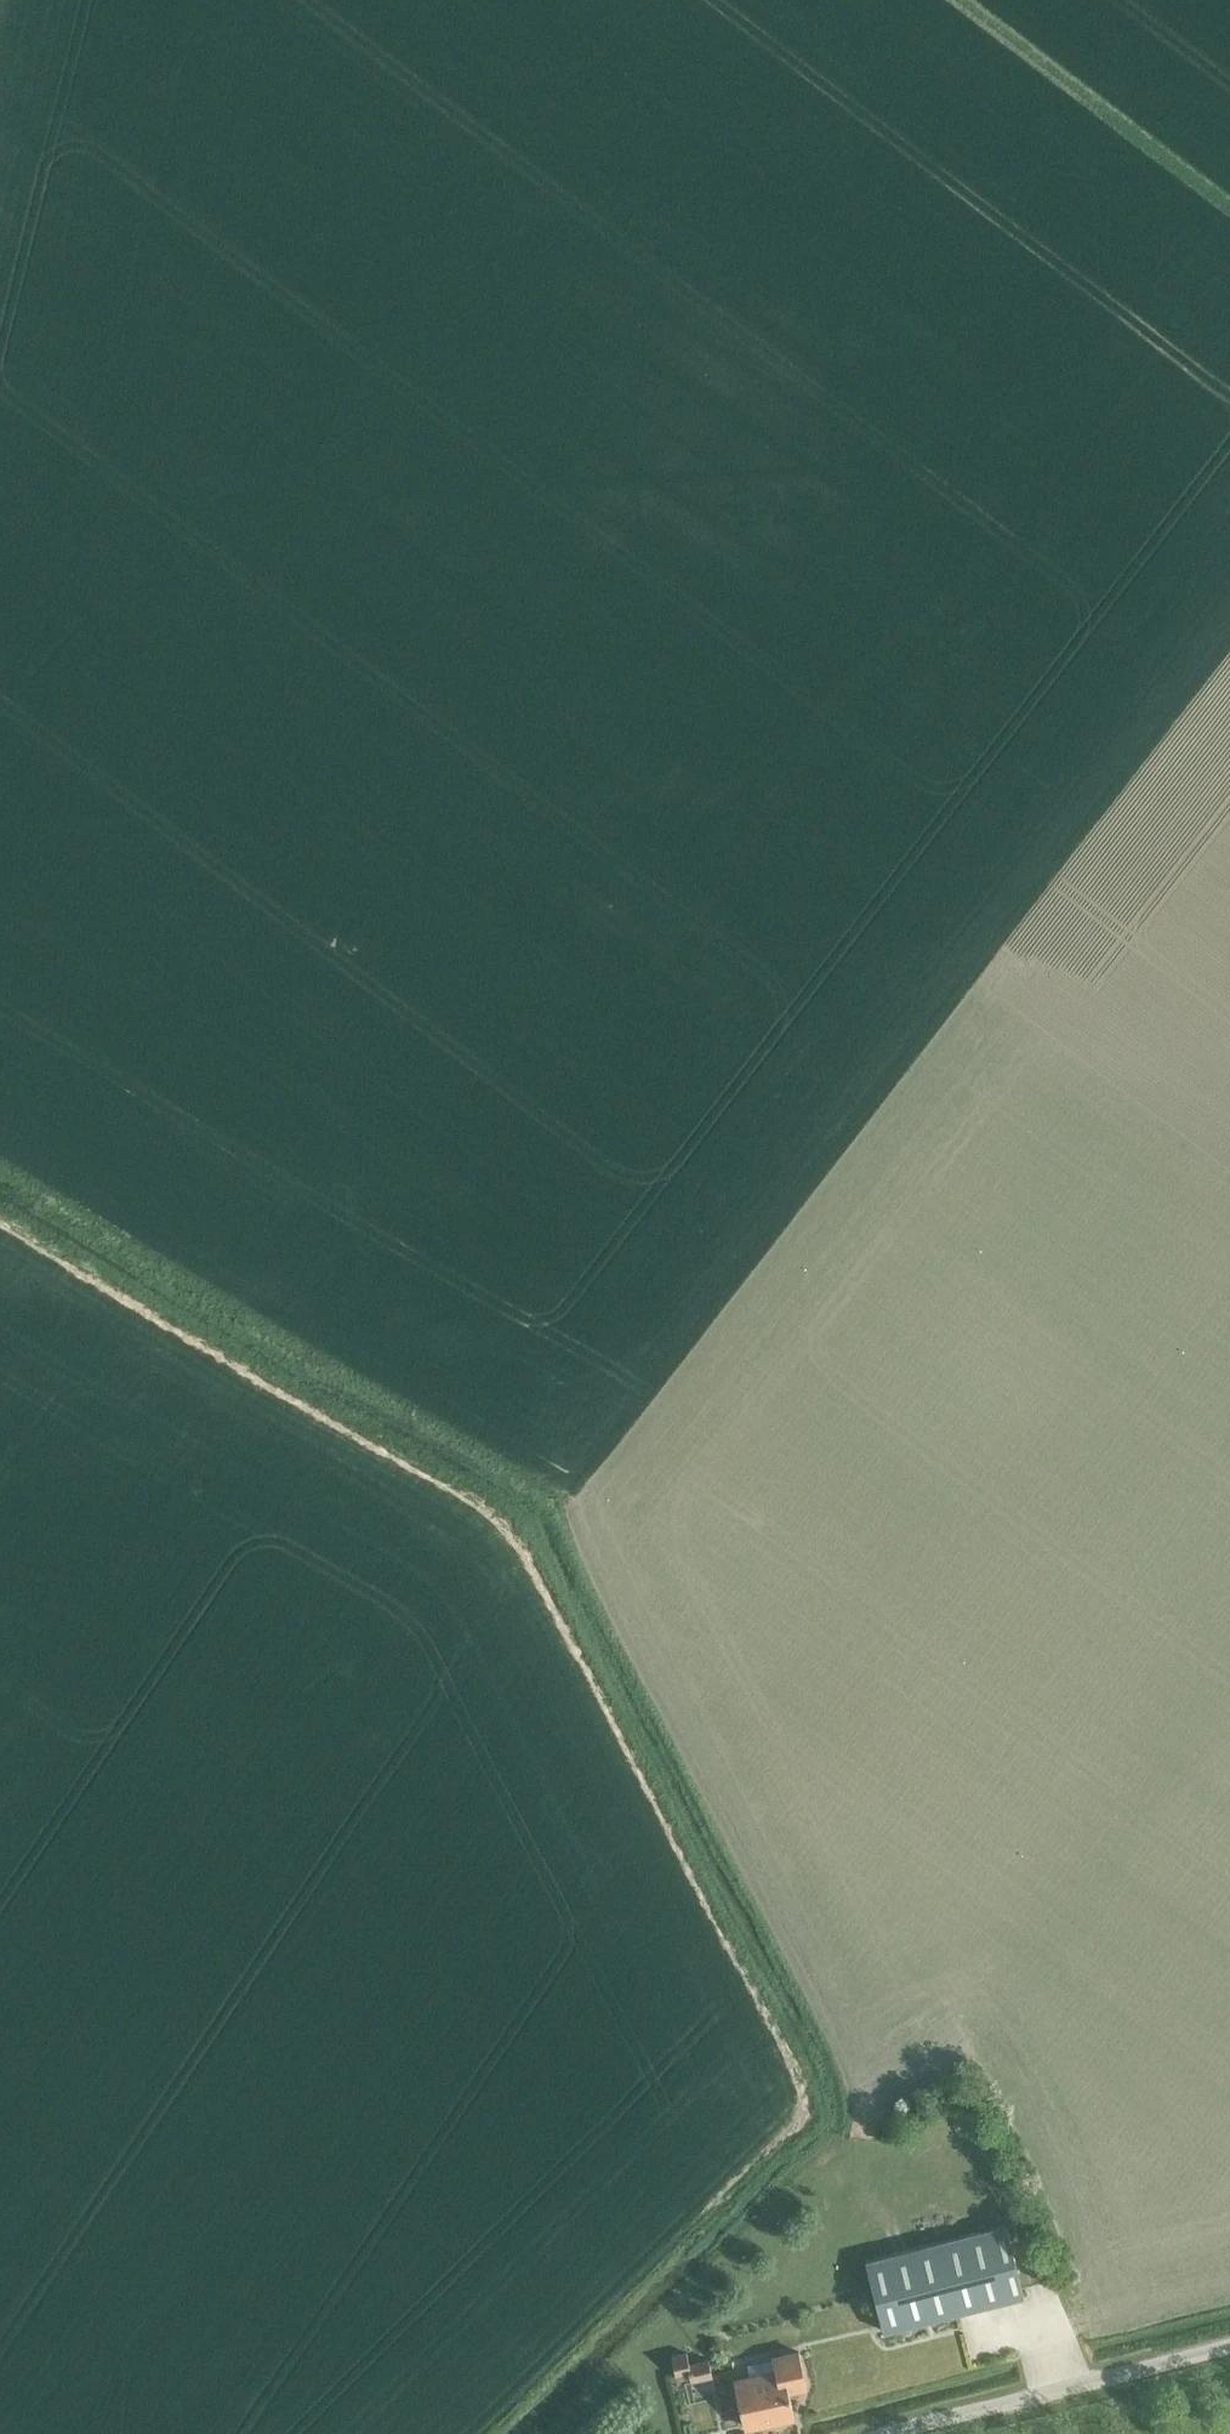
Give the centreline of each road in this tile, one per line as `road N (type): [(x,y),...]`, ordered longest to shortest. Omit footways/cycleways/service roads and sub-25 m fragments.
road 1 (unclassified): [(891,2433),(1229,2345)]

